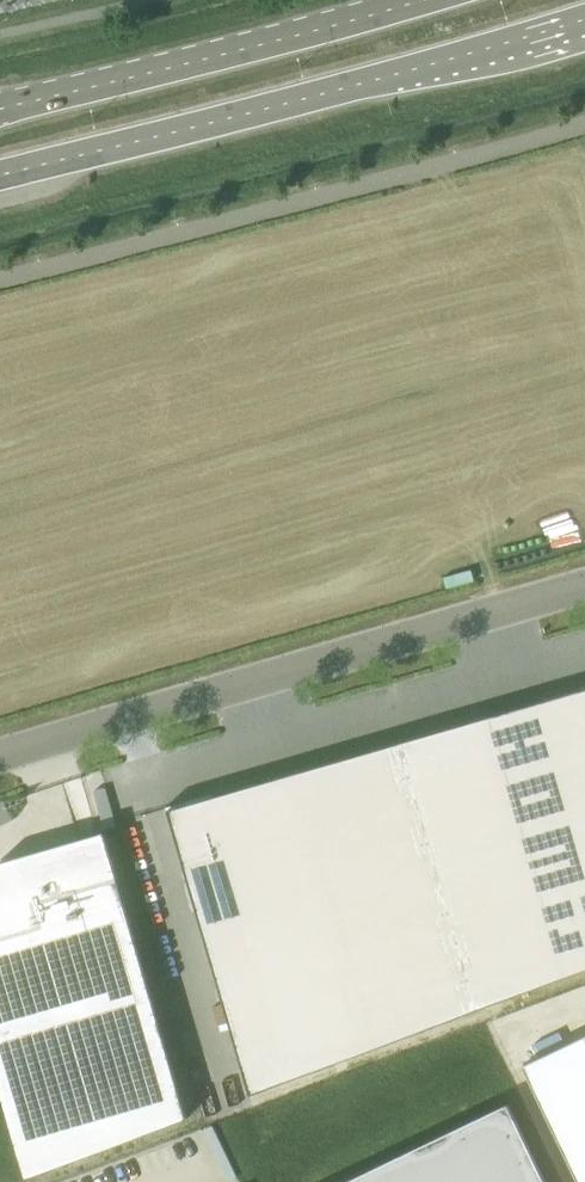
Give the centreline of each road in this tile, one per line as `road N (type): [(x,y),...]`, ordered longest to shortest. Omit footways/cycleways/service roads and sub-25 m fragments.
road 1 (unclassified): [(584,587),(85,736),(0,770)]
road 2 (primary): [(0,175),(584,20)]
road 3 (primary): [(420,0),(0,108)]

